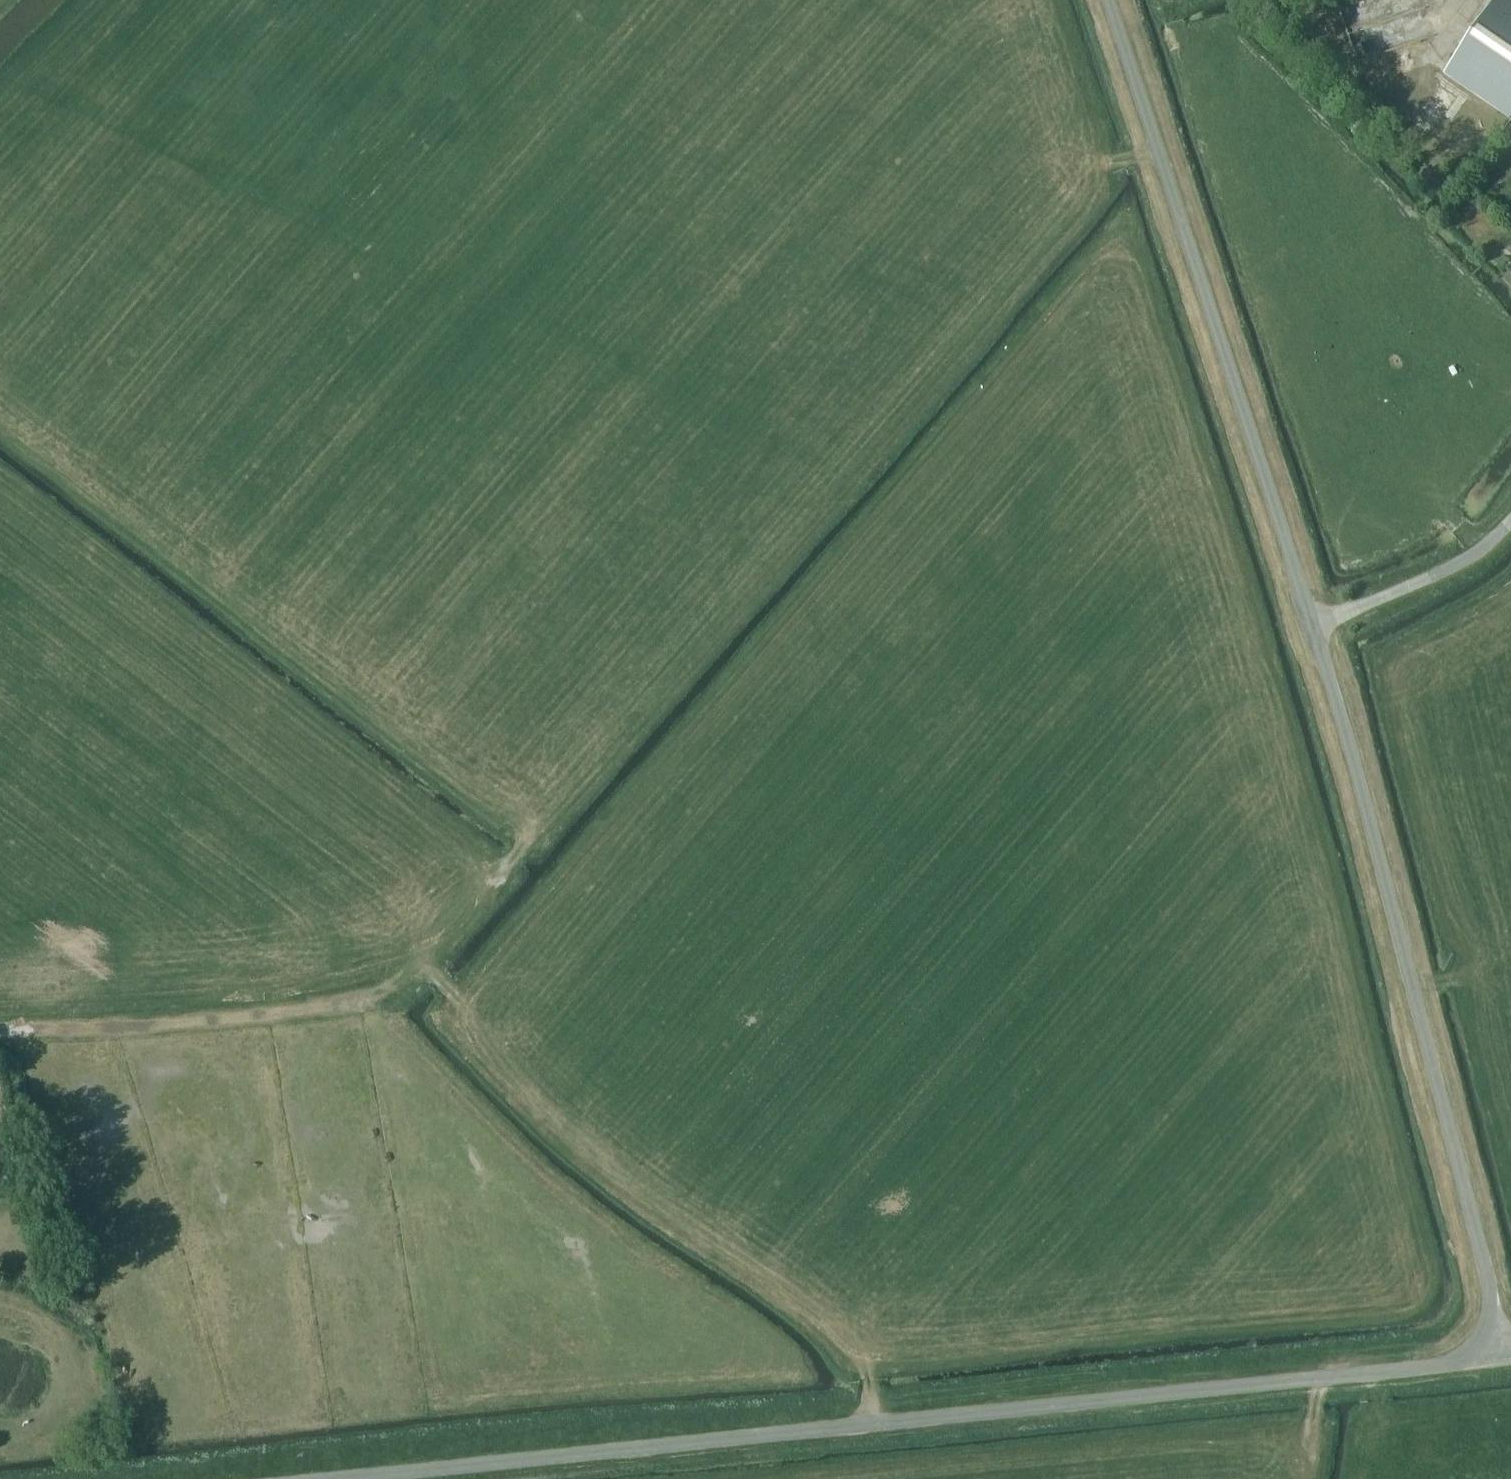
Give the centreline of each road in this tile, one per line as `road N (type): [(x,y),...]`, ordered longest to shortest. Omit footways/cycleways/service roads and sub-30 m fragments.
road 1 (unclassified): [(1502,1356),(1320,659),(1107,0)]
road 2 (unclassified): [(325,1478),(1502,1356)]

